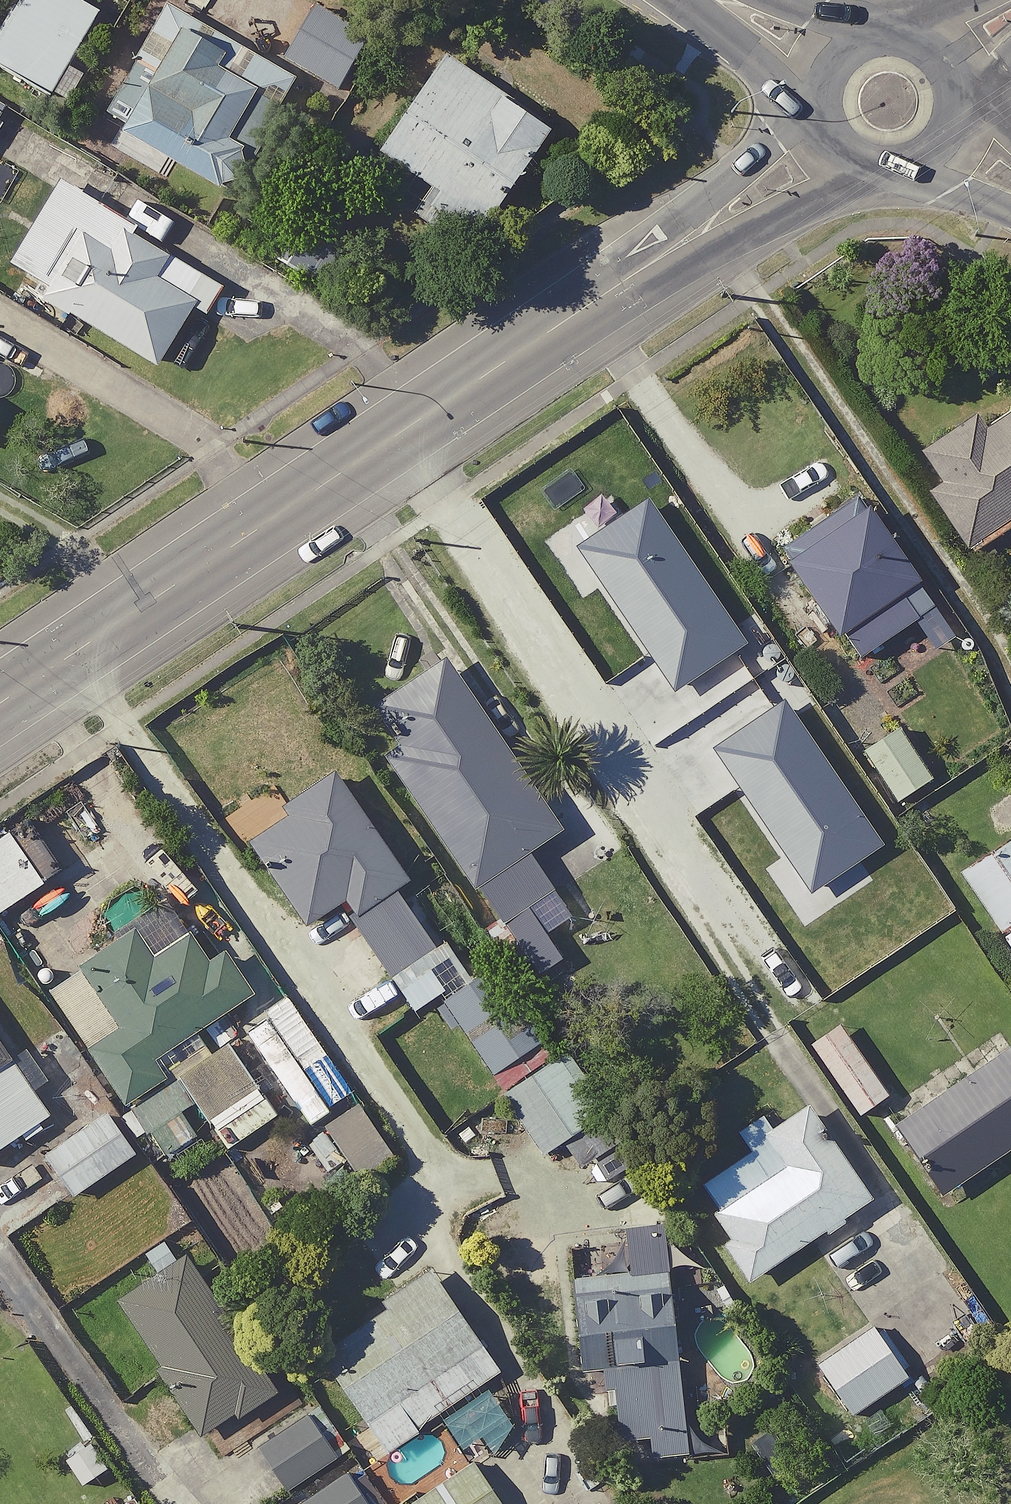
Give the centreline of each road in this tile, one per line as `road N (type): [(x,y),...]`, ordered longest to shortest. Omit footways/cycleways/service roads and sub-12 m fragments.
road 1 (tertiary): [(821,157),(0,707)]
road 2 (secondary): [(818,61),(860,26),(888,20),(915,24),(960,55)]
road 3 (secondary): [(963,151),(928,182),(902,190),(849,179),(821,157)]

